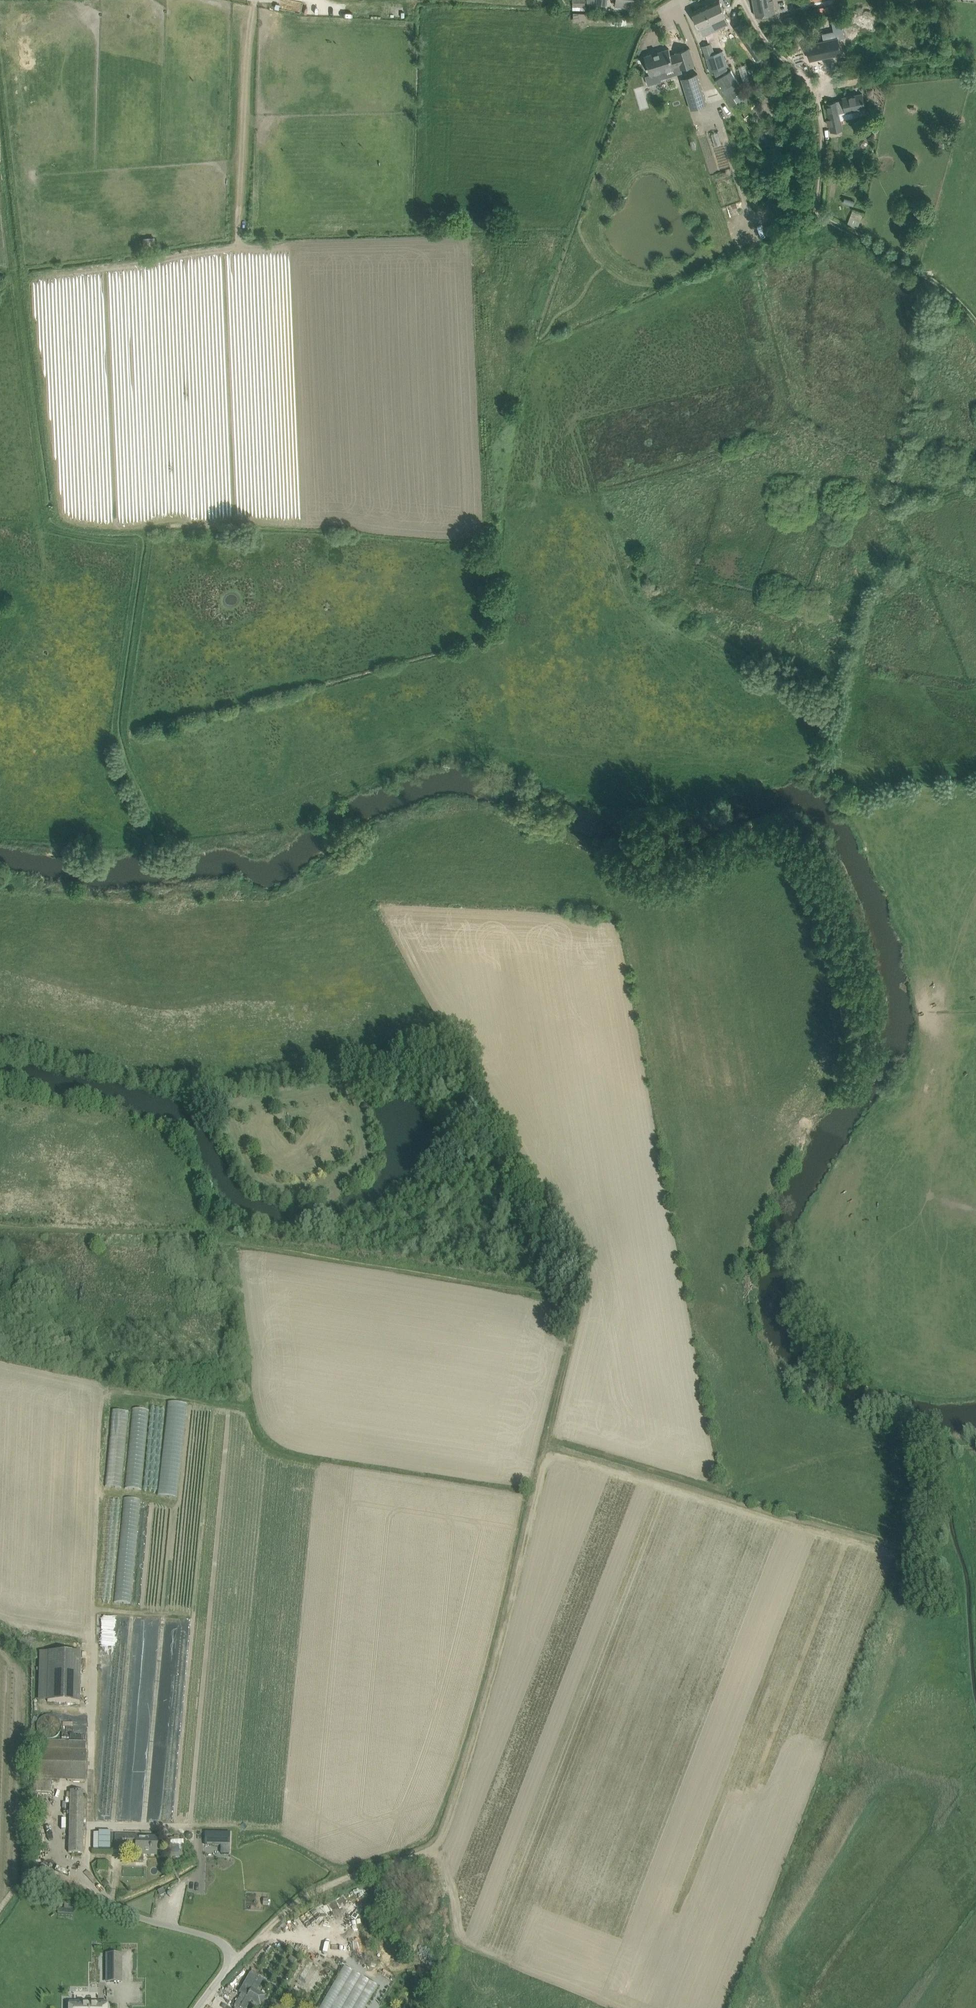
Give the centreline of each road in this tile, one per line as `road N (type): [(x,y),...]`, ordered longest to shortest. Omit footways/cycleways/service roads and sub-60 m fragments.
road 1 (track): [(352,1083),(451,1066),(557,1283),(573,1296),(494,1664),(442,1842),(311,1892),(232,1961)]
road 2 (track): [(824,141),(817,215),(929,280),(975,323)]
road 3 (unclassified): [(116,1908),(225,1951),(232,1961),(198,2007)]
road 4 (track): [(544,1437),(718,1491)]

